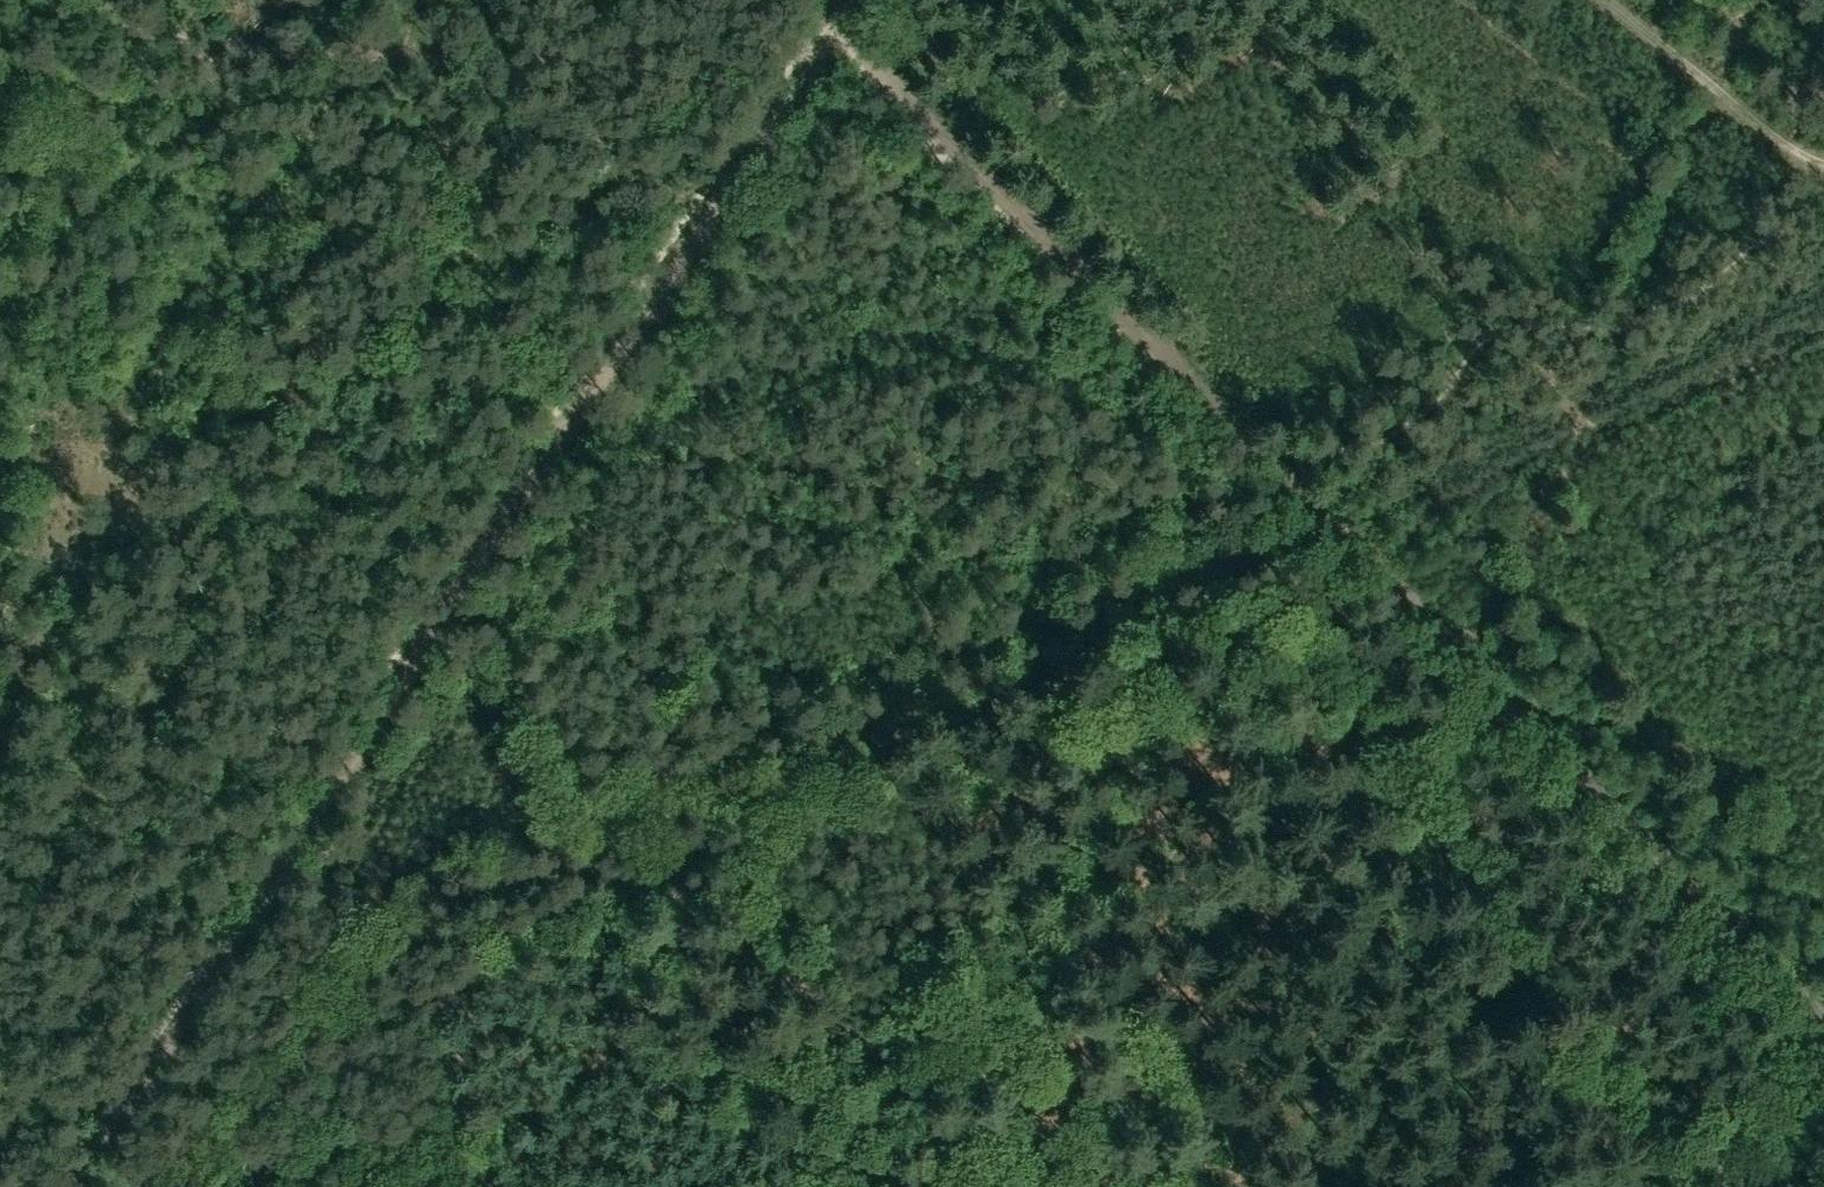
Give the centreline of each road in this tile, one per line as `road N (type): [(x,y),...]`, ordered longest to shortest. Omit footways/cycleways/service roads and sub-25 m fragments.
road 1 (track): [(69,1186),(819,47),(847,40)]
road 2 (track): [(1823,1026),(1289,473),(861,42),(847,40)]
road 3 (track): [(1381,1186),(1350,1142),(1329,1087),(1338,1013),(1326,925),(1289,899),(1230,880),(1176,882),(1140,893),(1065,963),(1039,964),(994,948),(972,951),(935,969),(874,1023),(745,1104)]
road 4 (track): [(0,3),(239,48),(819,47)]
road 5 (track): [(444,611),(480,634),(726,1083),(825,1186)]
road 6 (track): [(1276,482),(1380,438),(1431,403),(1491,329),(1611,327),(1703,291),(1729,261),(1823,196)]
road 7 (track): [(0,548),(99,587),(413,660)]
road 8 (track): [(221,957),(375,1089),(433,1167),(434,1186)]
road 9 (track): [(1326,925),(1473,663)]
road 10 (track): [(1611,0),(1806,161),(1823,166)]
road 11 (track): [(527,1186),(554,1181),(619,1134),(652,1091),(706,1049)]
road 12 (track): [(1641,1186),(1823,1081)]

